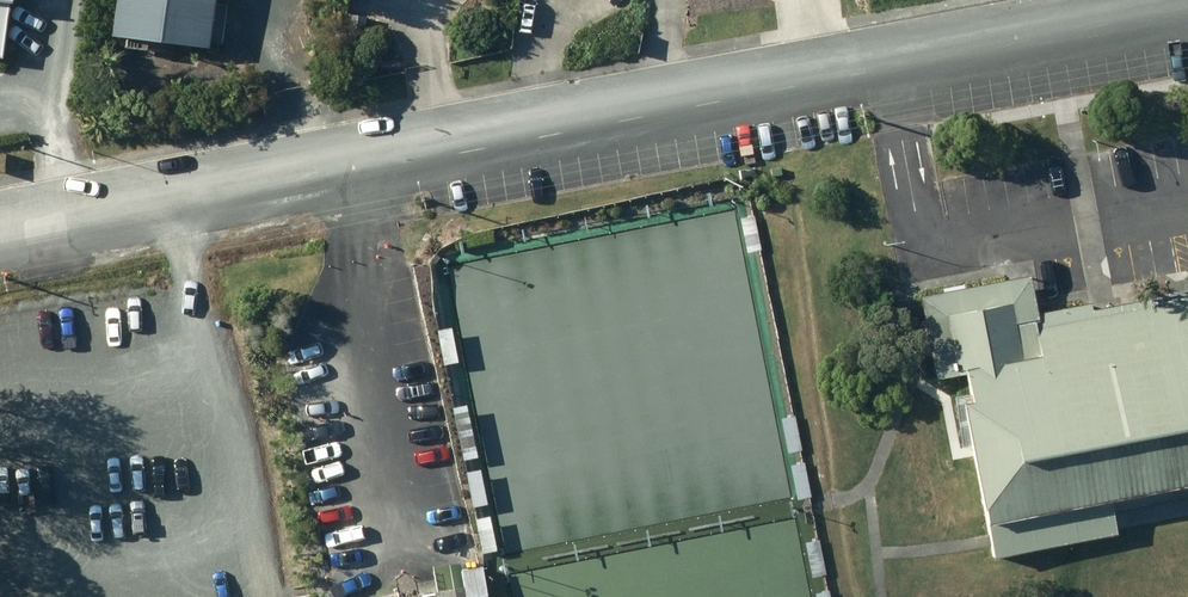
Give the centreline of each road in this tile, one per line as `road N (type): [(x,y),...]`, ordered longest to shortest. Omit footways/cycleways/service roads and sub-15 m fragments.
road 1 (residential): [(1187,8),(461,151),(0,231)]

